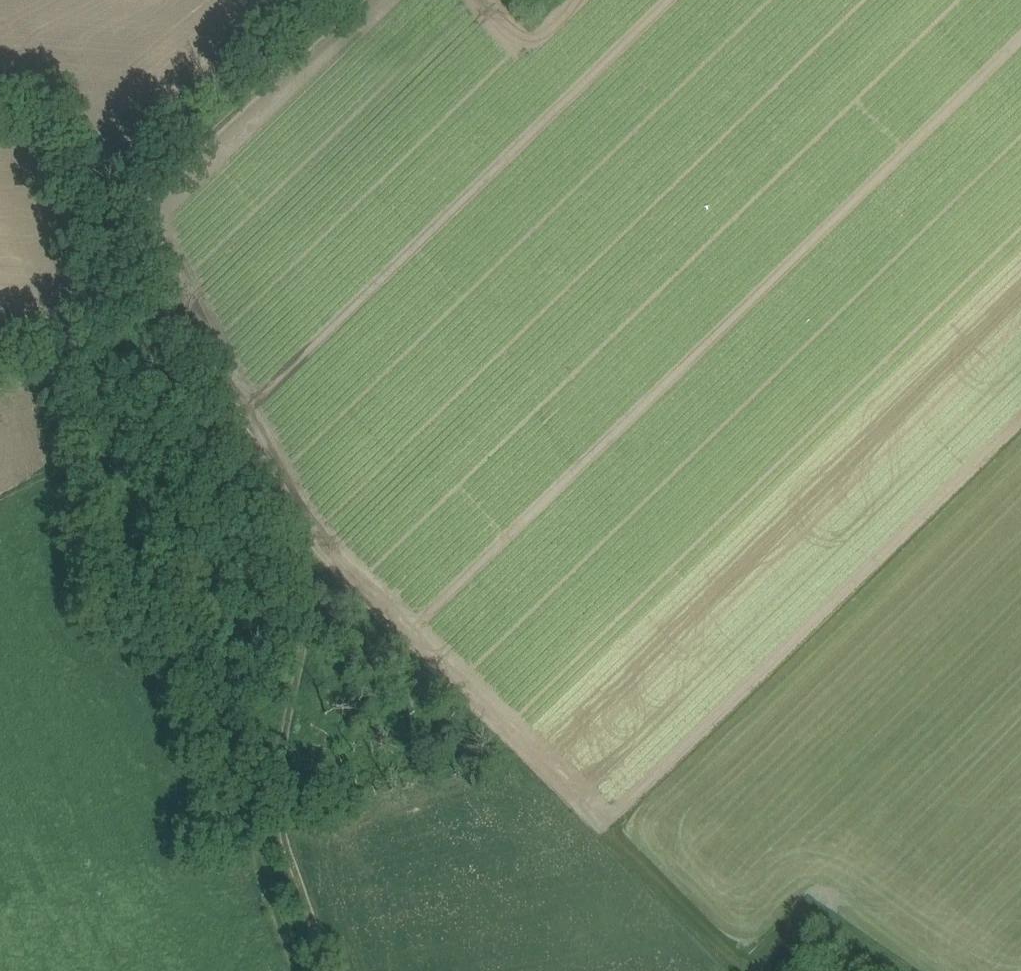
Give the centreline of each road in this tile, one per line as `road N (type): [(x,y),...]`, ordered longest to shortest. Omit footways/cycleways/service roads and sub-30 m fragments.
road 1 (track): [(336,970),(289,827),(310,581),(117,197),(333,0)]

